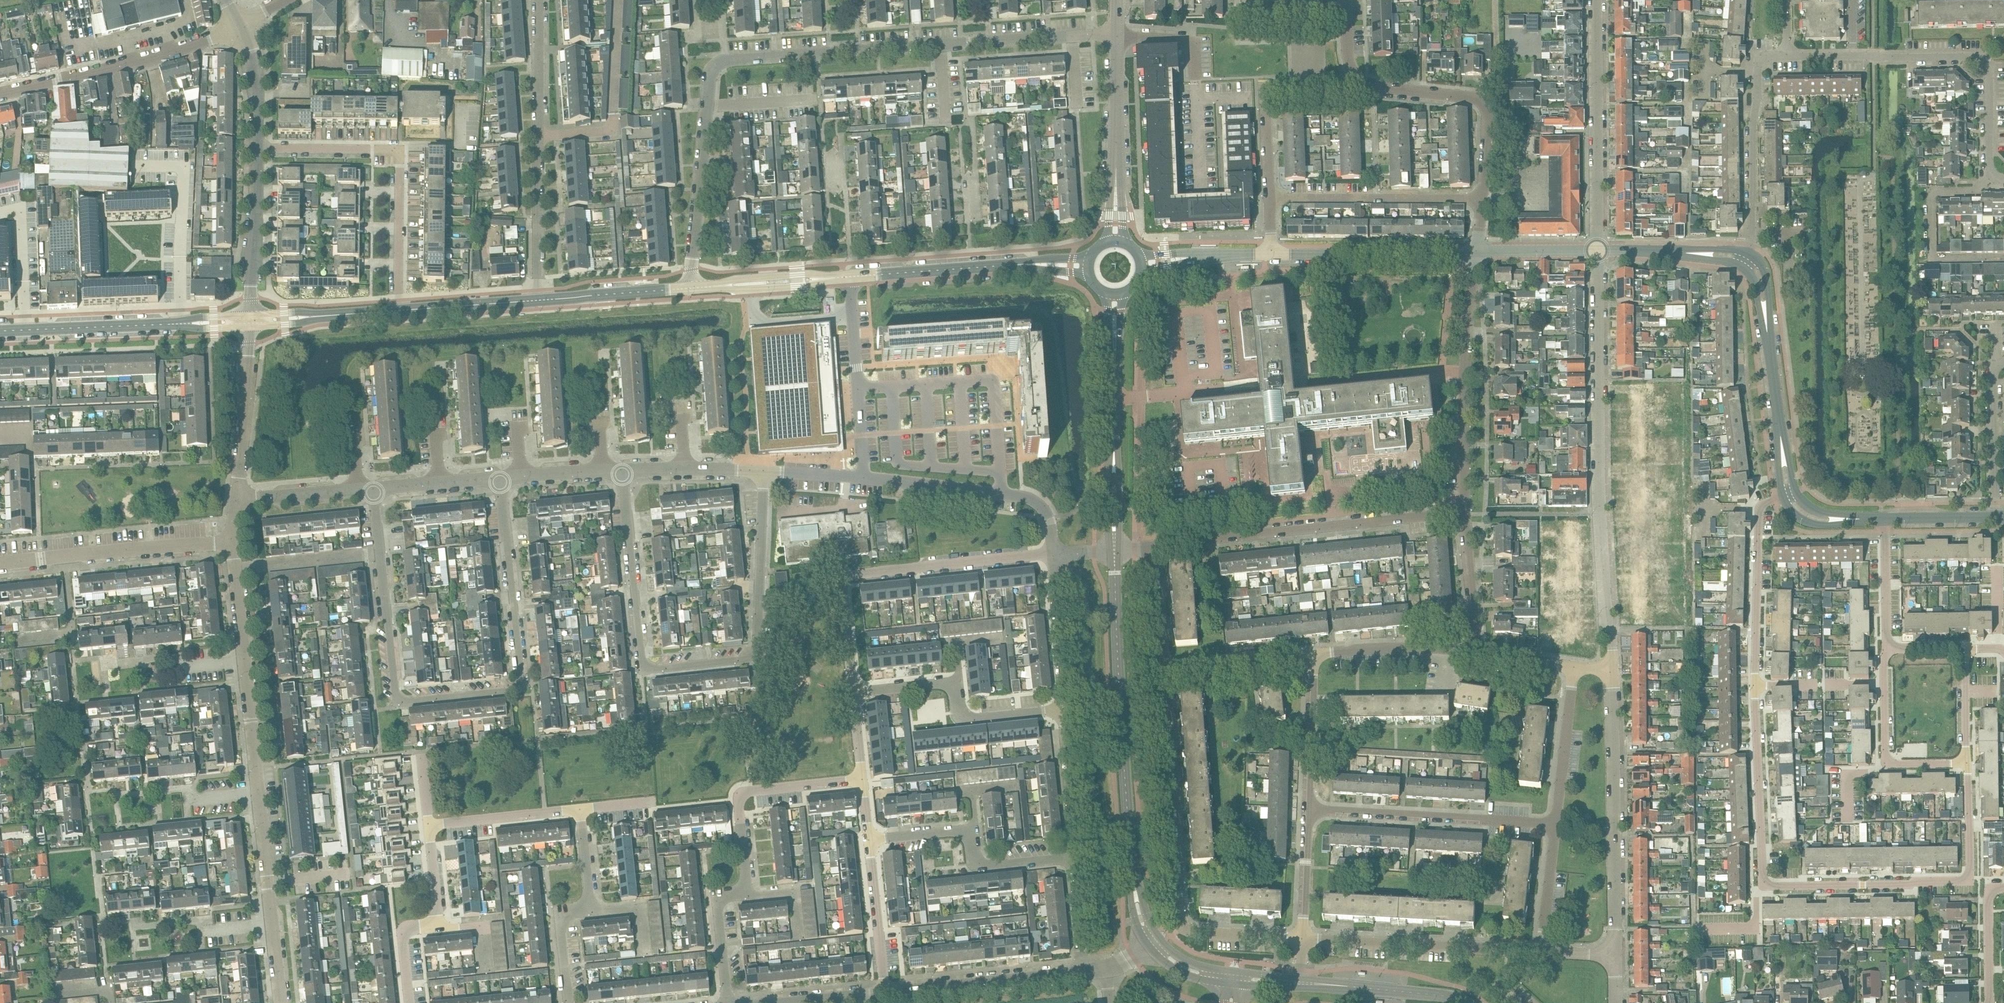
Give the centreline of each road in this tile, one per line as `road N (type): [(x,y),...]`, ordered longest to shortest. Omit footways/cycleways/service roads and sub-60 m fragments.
road 1 (residential): [(1759,510),(1755,700),(1764,882),(1965,879),(1967,763)]
road 2 (residential): [(689,287),(716,65),(1117,35)]
road 3 (residential): [(622,470),(641,661),(650,665),(753,650),(764,471)]
road 4 (residential): [(500,477),(515,680),(396,689),(379,554)]
road 5 (residential): [(281,1002),(234,568)]
road 6 (residential): [(1612,670),(1599,486),(1597,250)]
road 7 (residential): [(1302,939),(1194,932),(1180,924),(1159,669)]
road 8 (residential): [(1476,252),(1485,102),(1362,80),(1349,60),(1346,0)]
road 9 (residential): [(728,1002),(718,911),(721,898),(747,883),(740,798),(749,791),(862,779)]
road 10 (residential): [(853,692),(842,589),(853,573),(1053,554)]
road 11 (residential): [(1465,513),(1149,545)]
road 12 (secondary): [(1132,863),(1114,549)]
road 13 (residential): [(538,299),(537,0)]
road 14 (residential): [(1615,955),(1612,670)]
road 15 (residential): [(1476,252),(1462,417),(1465,513)]
road 16 (unclassified): [(0,331),(250,321)]
road 17 (tertiary): [(1597,250),(1595,0)]
road 18 (residential): [(1556,823),(1307,809)]
road 19 (residential): [(0,93),(145,59),(237,24)]
road 20 (residential): [(1002,493),(992,382),(857,389)]
road 21 (residential): [(1540,952),(1302,939)]
road 22 (residential): [(0,563),(232,543)]
road 23 (residential): [(1064,709),(964,715),(952,685),(939,683),(853,692)]
road 24 (residential): [(1075,858),(980,865),(964,833),(868,839)]
road 25 (residential): [(1992,176),(1988,70),(1976,58),(1876,57)]
road 26 (residential): [(1750,254),(1758,65),(1787,56)]
road 27 (residential): [(569,1002),(562,926),(570,912),(588,910),(580,808)]
road 28 (unclassified): [(1272,254),(1476,252)]
road 29 (residential): [(1992,176),(1973,191),(1932,191),(1933,258),(2003,257)]
road 30 (residential): [(409,1002),(403,942),(407,932),(436,923),(438,913),(428,825)]
road 31 (residential): [(1891,646),(1883,657),(1888,762),(1967,763)]
road 32 (tertiary): [(885,994),(1081,972)]
road 33 (residential): [(237,499),(250,321)]
road 34 (residential): [(849,276),(1025,263)]
road 35 (residential): [(250,321),(257,147)]
road 36 (residential): [(1272,254),(1265,83)]
road 37 (residential): [(1314,653),(1475,651)]
road 38 (residential): [(400,150),(399,310)]
road 39 (residential): [(1556,823),(1575,665)]
road 40 (residential): [(1996,517),(1994,375),(2003,362)]
road 41 (residential): [(1307,809),(1314,653)]
road 42 (residential): [(885,994),(868,839)]
road 43 (residential): [(1159,669),(1314,653)]
road 44 (residential): [(1064,709),(1053,554)]
road 45 (residential): [(580,808),(428,825)]
road 46 (unclassified): [(538,299),(689,287)]
road 47 (secondary): [(1115,186),(1117,35)]
road 48 (residential): [(1075,858),(1064,709)]
road 49 (unclassified): [(250,321),(399,310)]
road 50 (residential): [(234,568),(379,554)]
road 51 (tertiary): [(1467,1002),(1323,983)]
road 52 (residential): [(1113,401),(1257,383)]
road 53 (residential): [(257,147),(400,150)]
road 54 (unclassified): [(399,310),(538,299)]
road 55 (residential): [(864,477),(1002,493)]
road 56 (residential): [(1475,651),(1465,513)]
road 57 (residential): [(1302,939),(1307,809)]
road 58 (residential): [(1540,952),(1556,823)]
road 59 (residential): [(1885,518),(1891,646)]
road 60 (residential): [(257,147),(256,86),(237,24)]
road 61 (residential): [(1159,669),(1149,545)]
road 62 (residential): [(1989,1002),(1988,900),(2003,888)]
road 63 (unclassified): [(1597,250),(1476,252)]
road 64 (residential): [(237,499),(357,489)]

